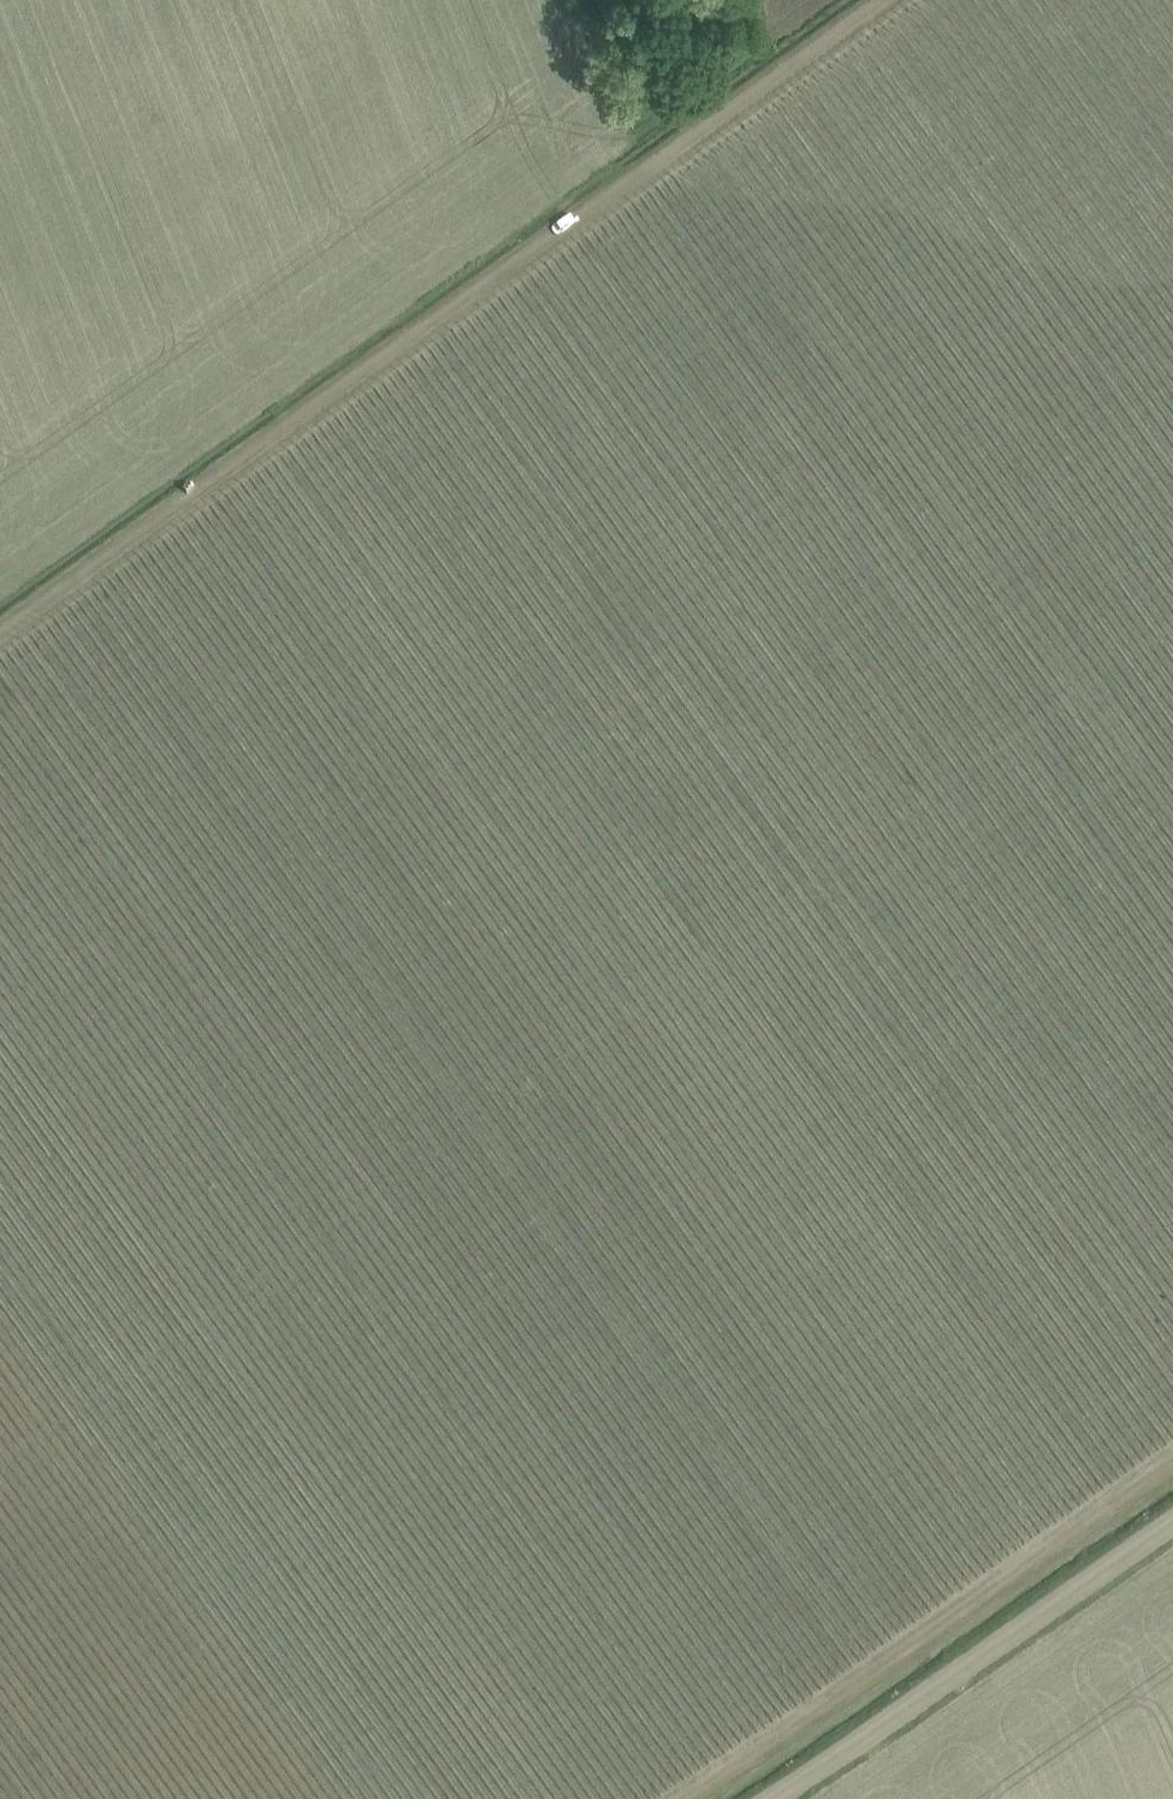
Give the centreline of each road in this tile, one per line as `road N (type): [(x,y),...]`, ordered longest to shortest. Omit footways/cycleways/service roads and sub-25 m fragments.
road 1 (track): [(1172,1526),(758,1798)]

